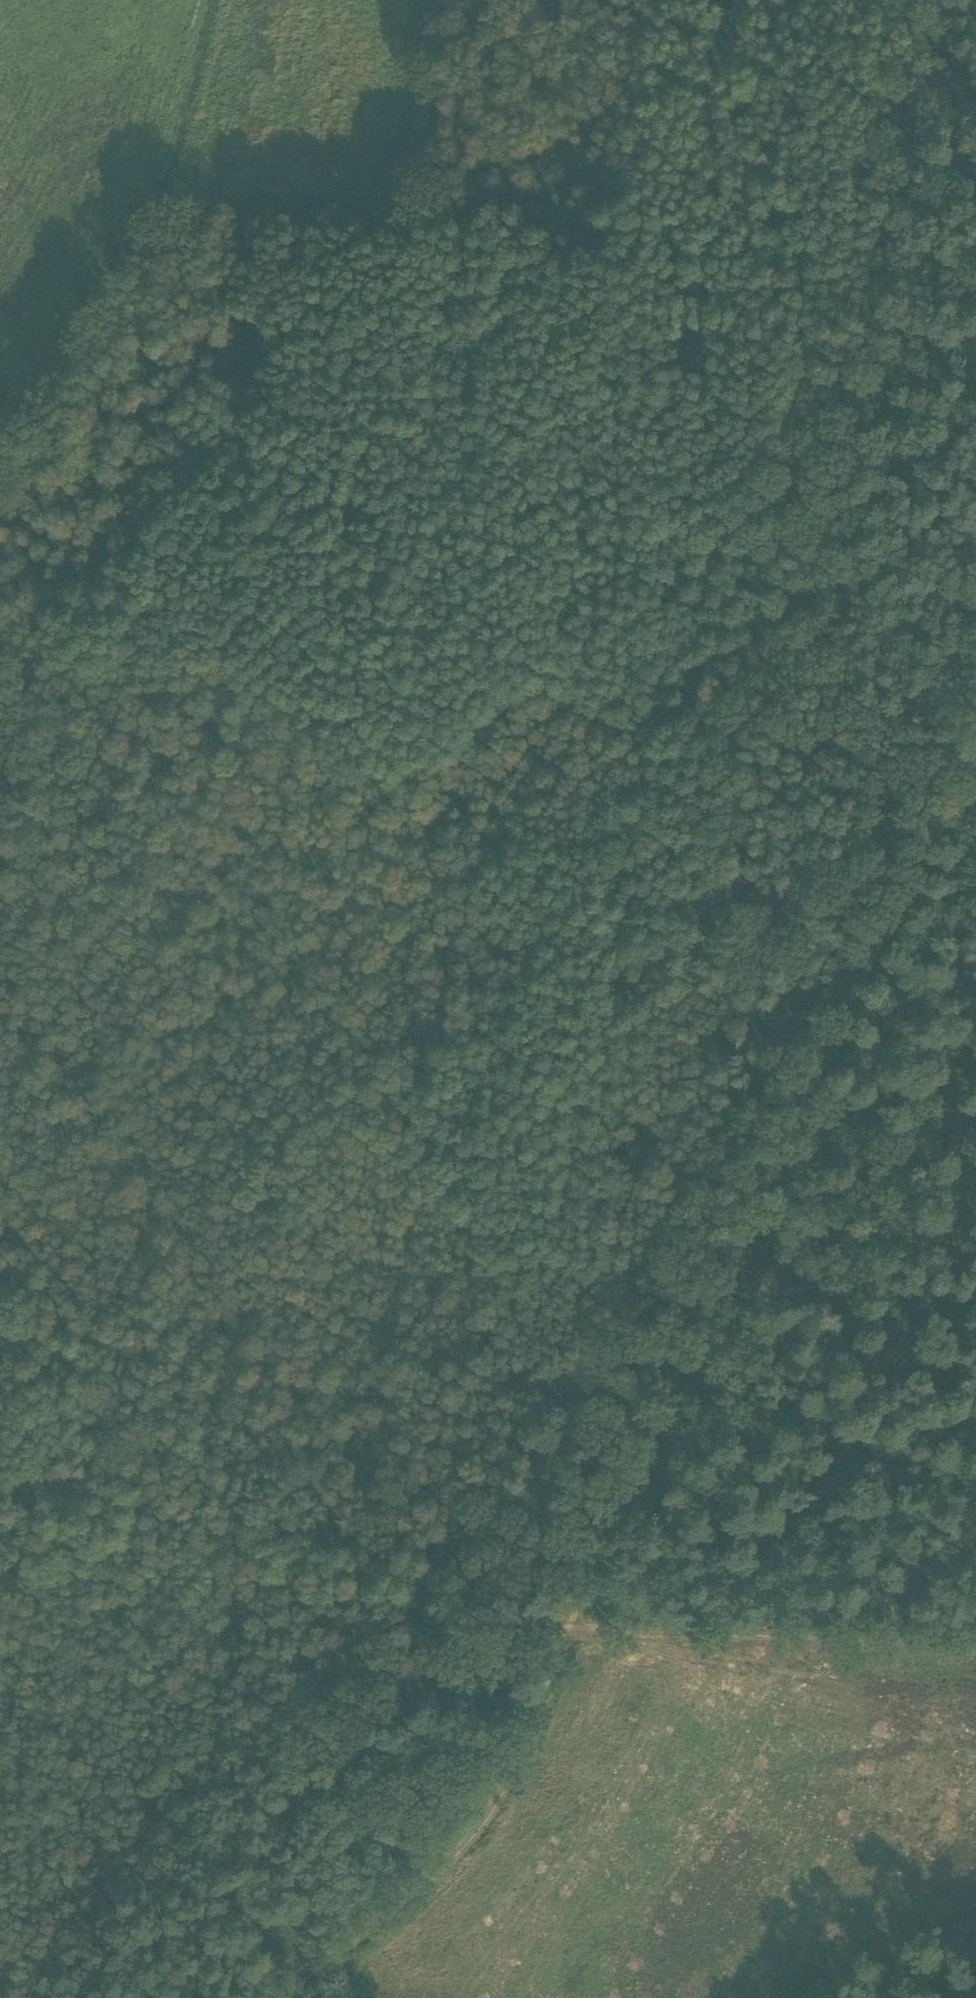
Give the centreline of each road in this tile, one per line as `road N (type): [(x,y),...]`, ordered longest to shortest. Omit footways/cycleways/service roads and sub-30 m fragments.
road 1 (track): [(975,748),(485,1784),(339,1932),(259,1997)]
road 2 (track): [(975,1606),(576,1606)]

